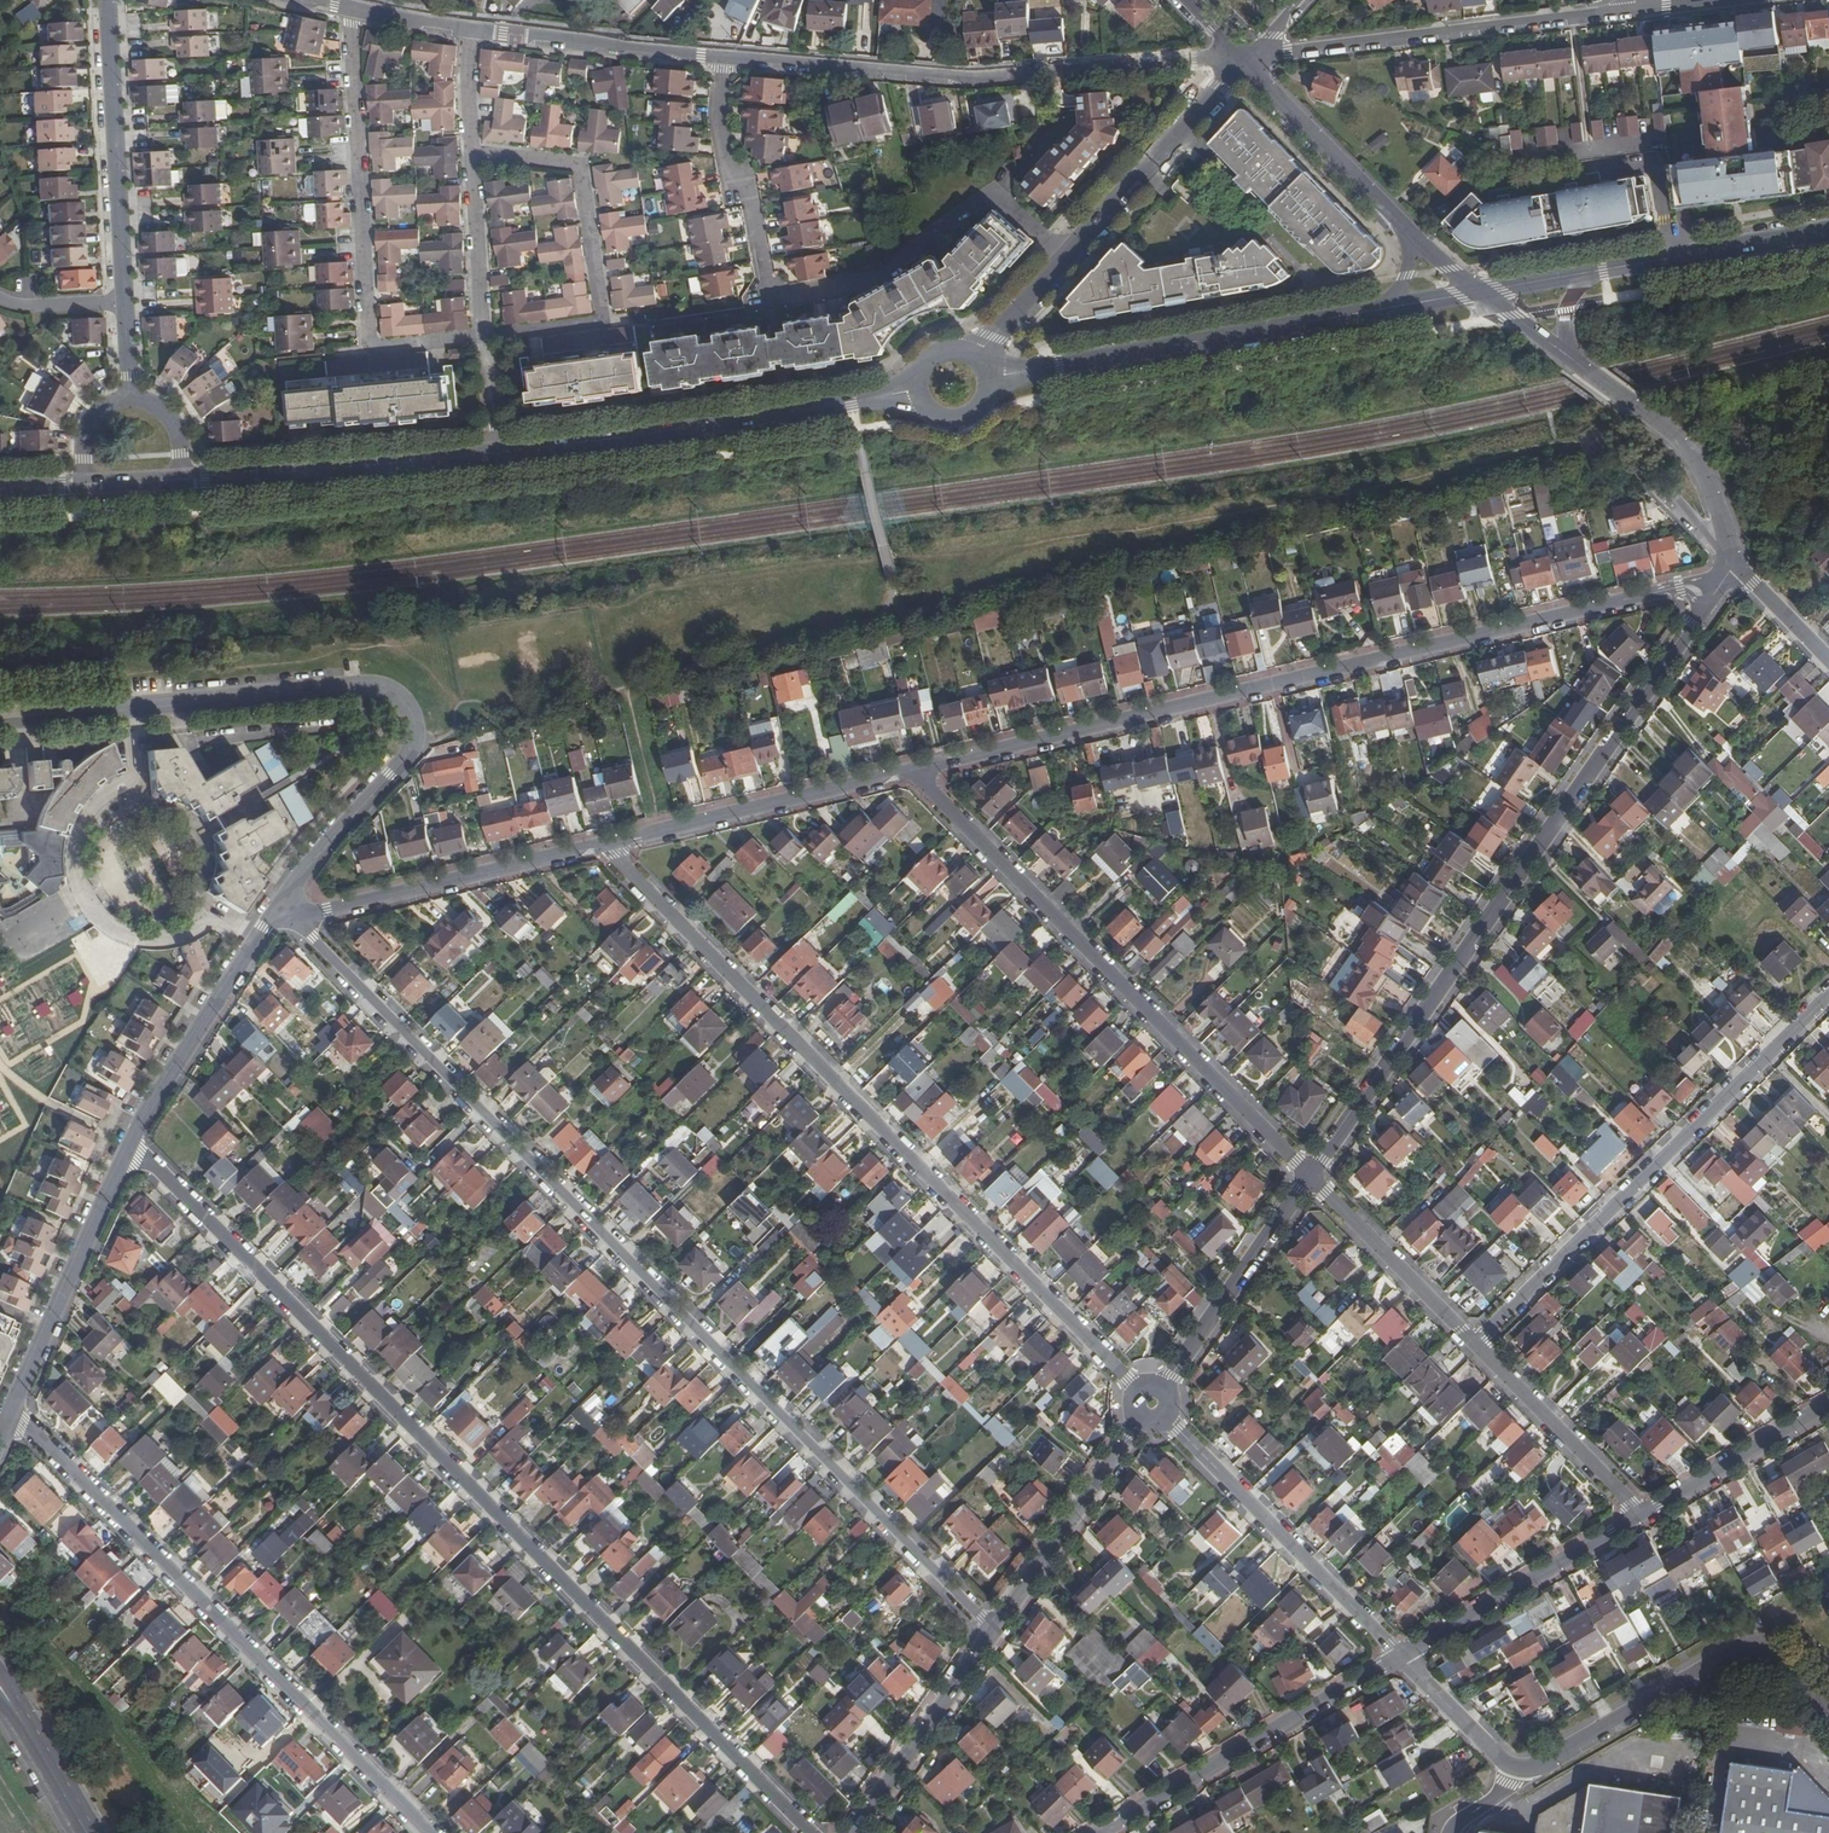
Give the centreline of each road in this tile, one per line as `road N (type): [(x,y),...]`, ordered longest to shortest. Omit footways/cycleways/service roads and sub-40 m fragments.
road 1 (residential): [(302,923),(995,1629)]
road 2 (residential): [(126,1148),(140,1153),(813,1832)]
road 3 (residential): [(912,768),(1680,587),(1715,590)]
road 4 (residential): [(606,844),(1138,1387)]
road 5 (residential): [(1311,1175),(1715,590)]
road 6 (residential): [(5,1414),(428,1832)]
road 7 (residential): [(912,768),(1311,1175)]
road 8 (residential): [(272,918),(409,762),(420,738),(410,703),(384,682),(367,681),(131,703)]
road 9 (residential): [(724,57),(959,78),(1245,58)]
road 10 (residential): [(1001,195),(897,267),(856,286),(767,295),(749,205),(729,170),(721,130),(724,57)]
road 11 (tertiary): [(987,374),(1482,290)]
road 12 (residential): [(1474,1345),(1828,996)]
road 13 (residential): [(484,338),(381,348),(371,339),(351,9)]
road 14 (residential): [(262,931),(215,915),(171,935),(128,935),(107,927),(82,901),(71,843),(102,794),(135,779),(131,703)]
road 15 (tertiary): [(493,452),(852,404),(911,387)]
road 16 (residential): [(1625,10),(1245,58)]
road 17 (residential): [(1514,1765),(1544,1766),(1755,1642),(1828,1701)]
road 18 (tertiary): [(1482,290),(1828,230)]
road 19 (residential): [(1101,1832),(1403,1657)]
road 20 (residential): [(1166,1418),(1403,1657)]
road 21 (residential): [(1482,290),(1420,243),(1245,58)]
road 22 (residential): [(606,844),(912,768)]
road 23 (residential): [(302,923),(606,844)]
road 24 (tertiary): [(181,479),(493,452)]
road 25 (residential): [(125,301),(109,0)]
road 26 (residential): [(5,1414),(126,1148)]
road 27 (residential): [(1403,1657),(1641,1516)]
road 28 (residential): [(603,322),(578,166),(473,154)]
road 29 (residential): [(1070,253),(1245,58)]
road 30 (residential): [(1164,1387),(1311,1175)]
road 31 (residential): [(469,31),(724,57)]
road 32 (residential): [(126,1148),(262,931)]
road 33 (unclassified): [(995,1629),(1139,1420)]
road 34 (unclassified): [(854,1832),(995,1629)]
road 35 (residential): [(1641,1516),(1474,1345)]
road 36 (residential): [(1474,1345),(1311,1175)]
road 37 (residential): [(1658,428),(1482,290)]
road 38 (residential): [(1641,1516),(1828,1406)]
road 39 (residential): [(484,338),(473,154)]
road 40 (residential): [(1658,428),(1696,461),(1734,562)]
road 41 (residential): [(1403,1657),(1514,1765)]
road 42 (secondary): [(91,1832),(15,1708)]
road 43 (residential): [(972,354),(1070,253)]
road 44 (residential): [(1734,562),(1828,660)]
road 45 (residential): [(131,703),(0,716)]
road 46 (tertiary): [(911,387),(931,420),(957,424),(987,400),(987,374)]
road 47 (residential): [(125,301),(0,303)]
road 48 (residential): [(473,154),(469,31)]
road 49 (residential): [(603,322),(484,338)]
road 50 (residential): [(351,9),(469,31)]

